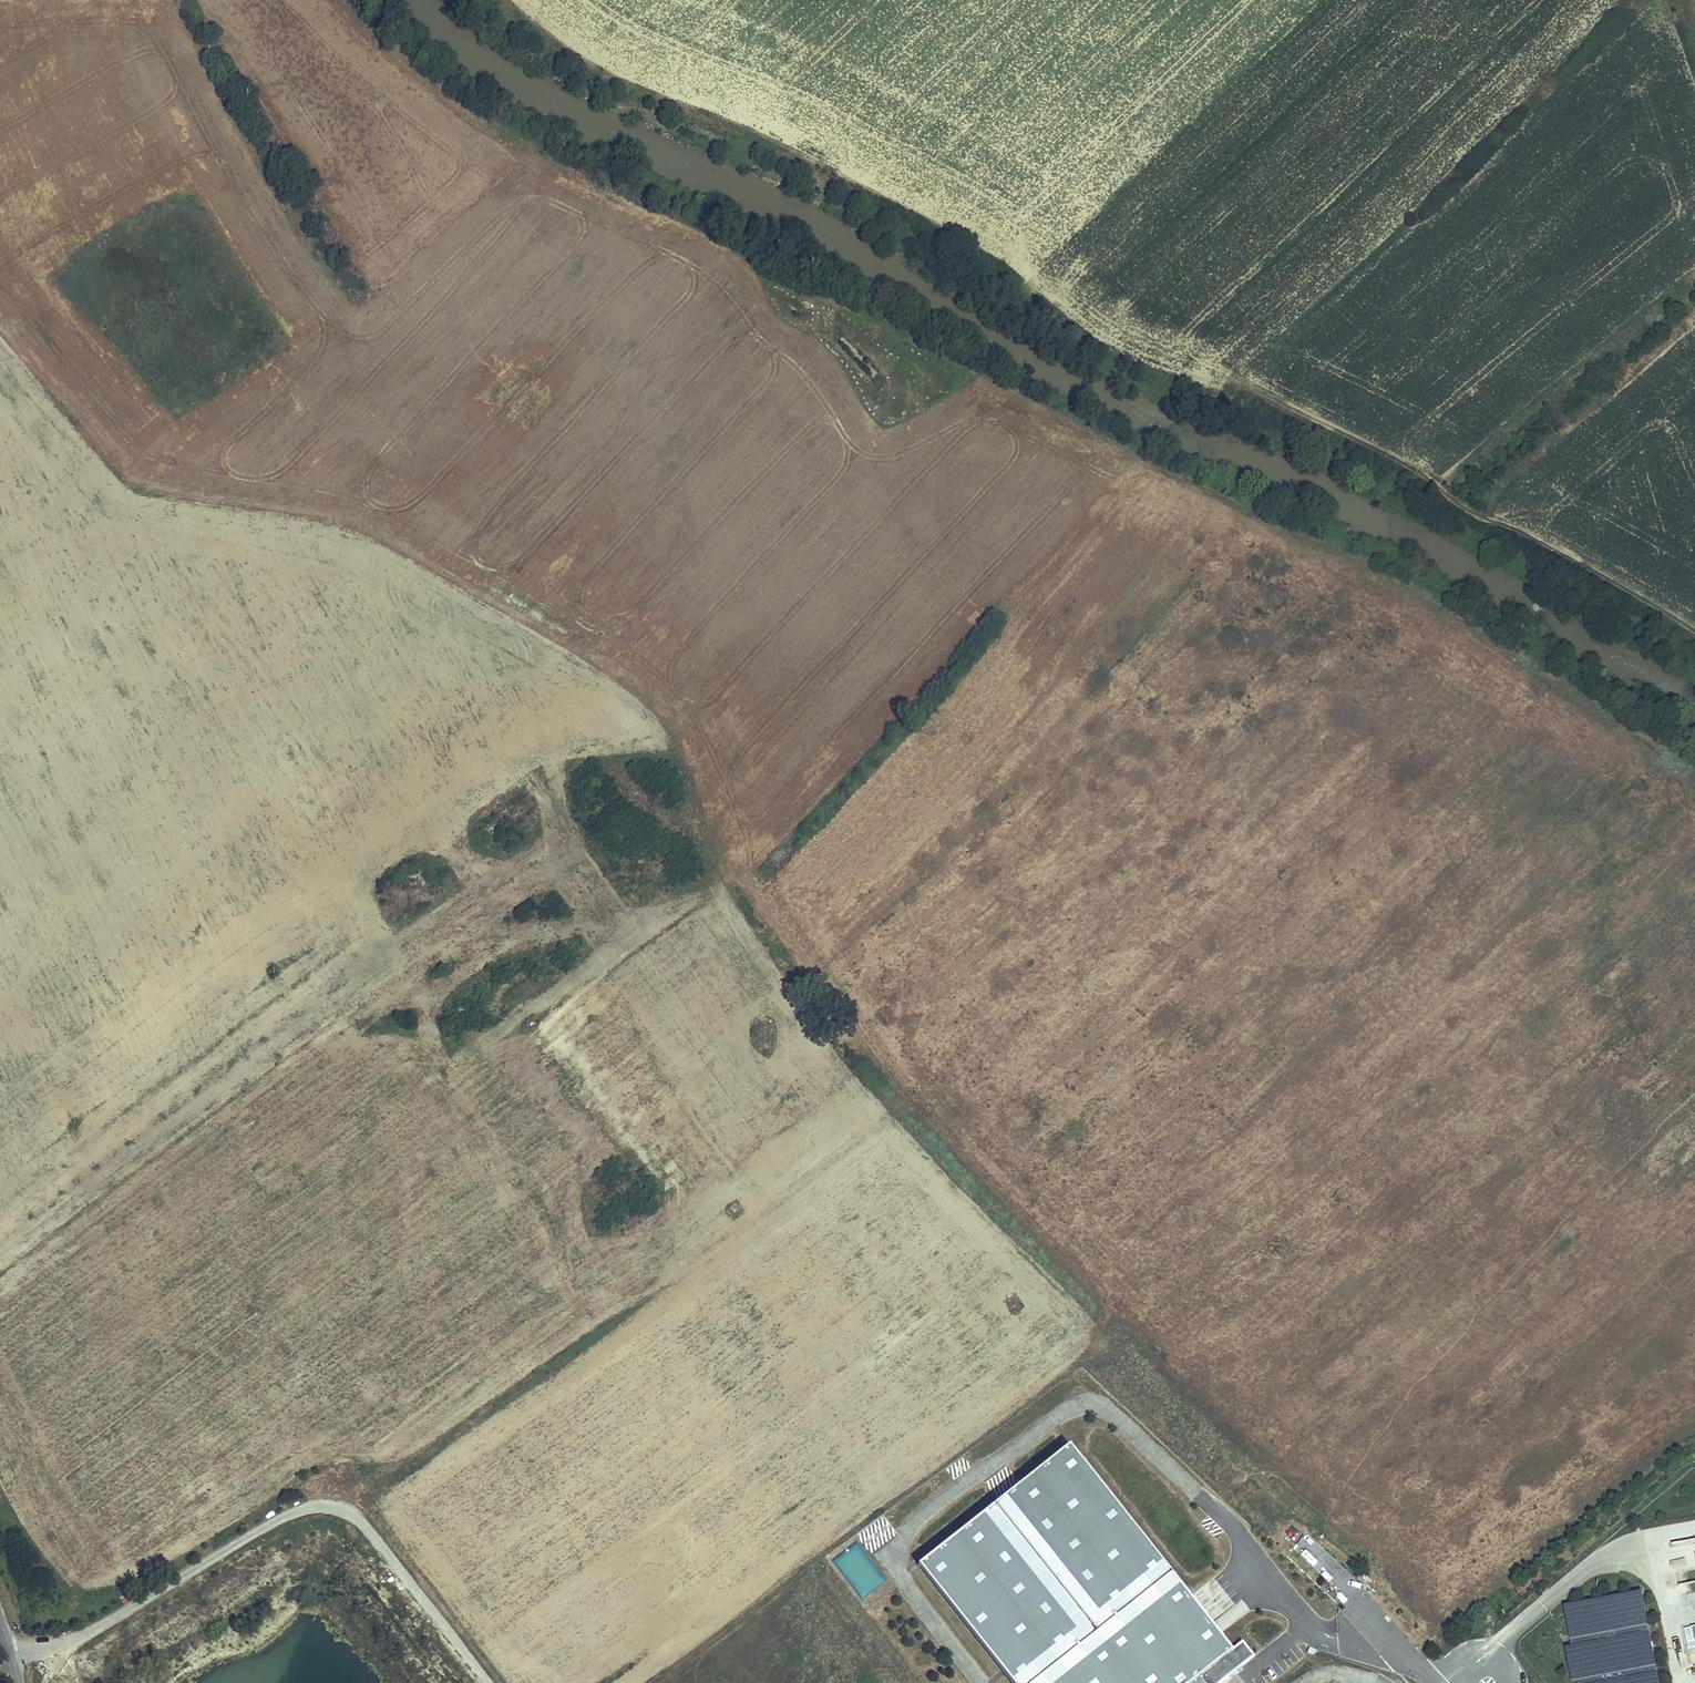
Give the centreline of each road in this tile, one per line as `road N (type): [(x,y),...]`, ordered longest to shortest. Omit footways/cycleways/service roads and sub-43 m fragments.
road 1 (track): [(635,1682),(1092,1335),(1106,1313),(1105,1285),(855,1022),(738,863)]
road 2 (track): [(1694,779),(1435,601),(1024,406)]
road 3 (unclassified): [(487,1682),(366,1527),(339,1506),(298,1510),(93,1634),(11,1658)]

